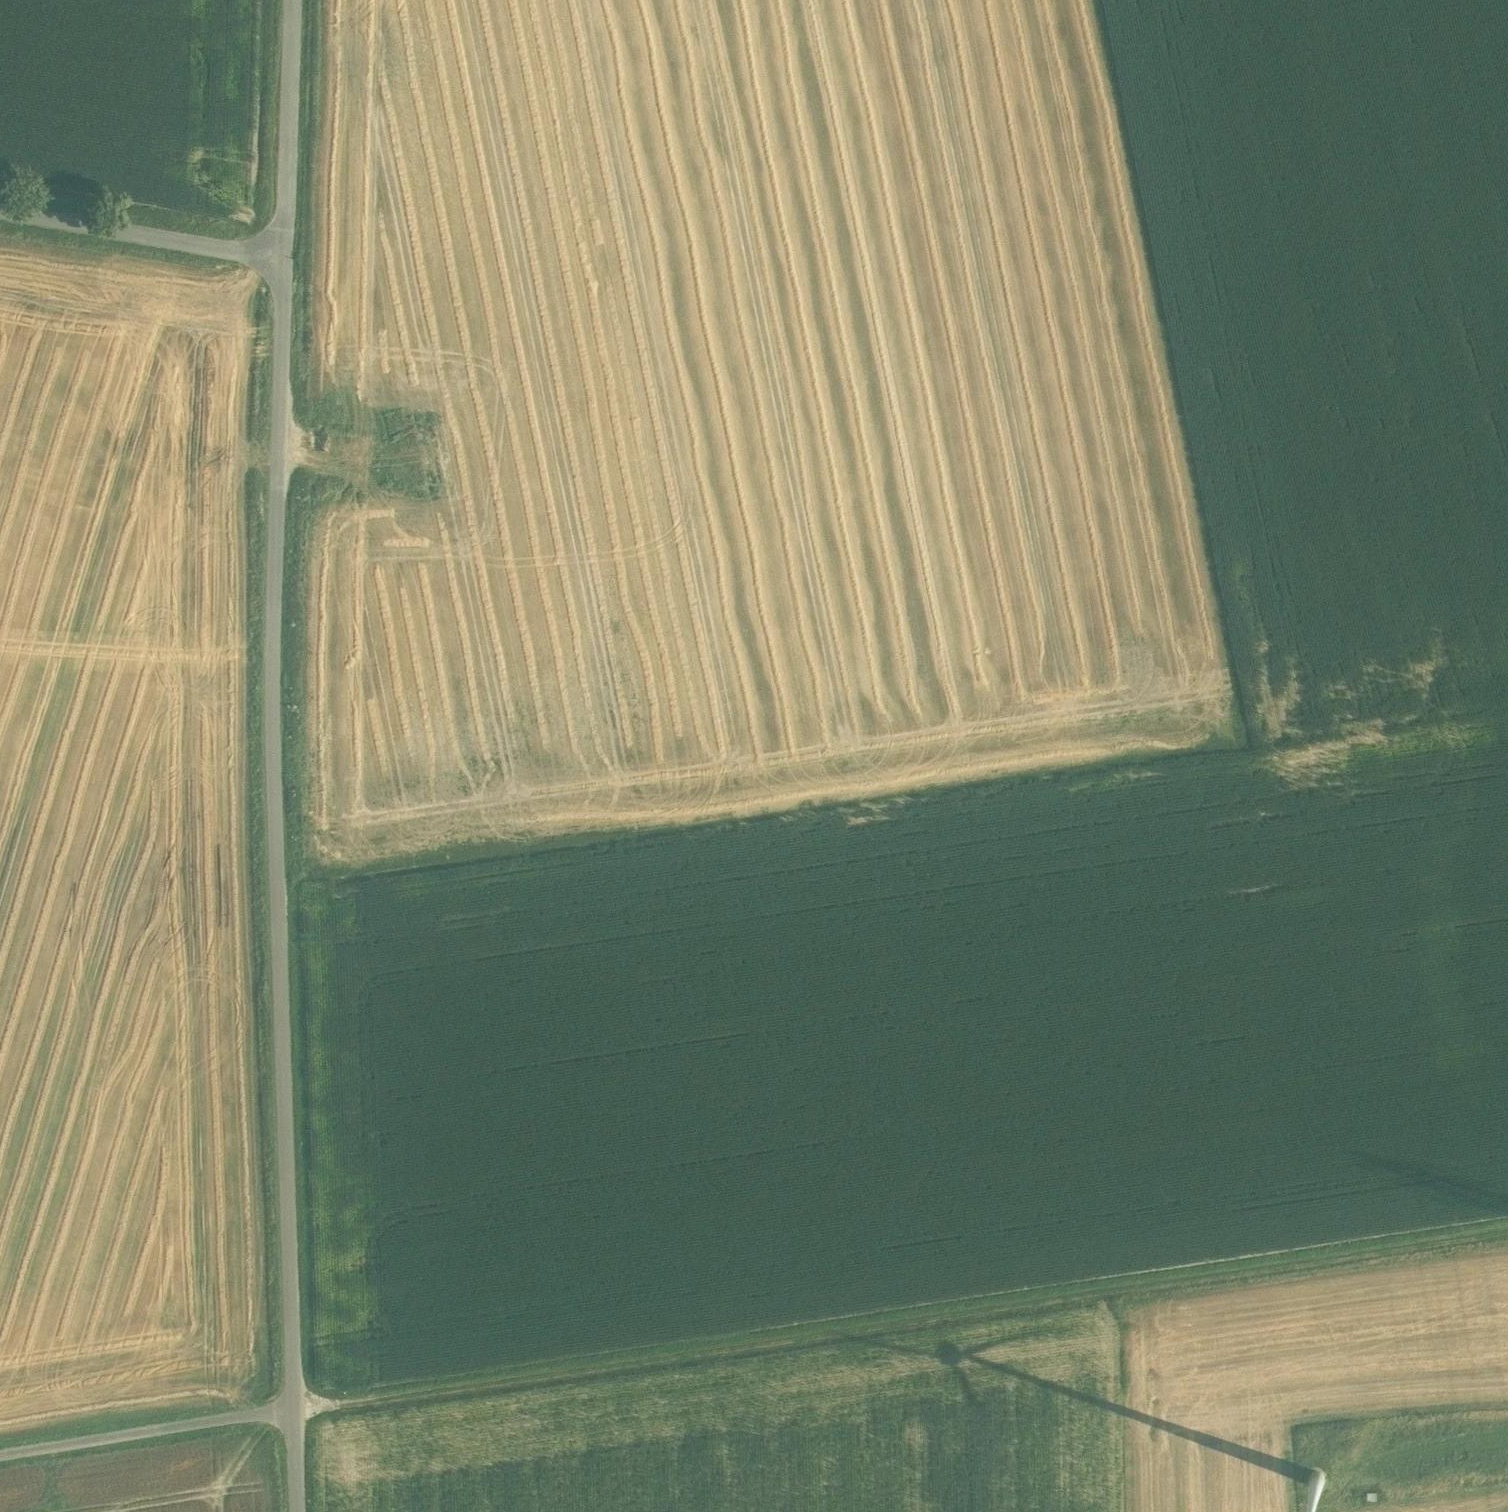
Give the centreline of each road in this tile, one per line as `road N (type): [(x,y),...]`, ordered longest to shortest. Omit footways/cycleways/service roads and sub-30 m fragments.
road 1 (unclassified): [(280,262),(273,779),(299,1511)]
road 2 (track): [(294,1406),(1507,1241)]
road 3 (track): [(294,1406),(0,1453)]
road 4 (unclassified): [(280,262),(0,211)]
road 5 (unclassified): [(292,0),(280,262)]

